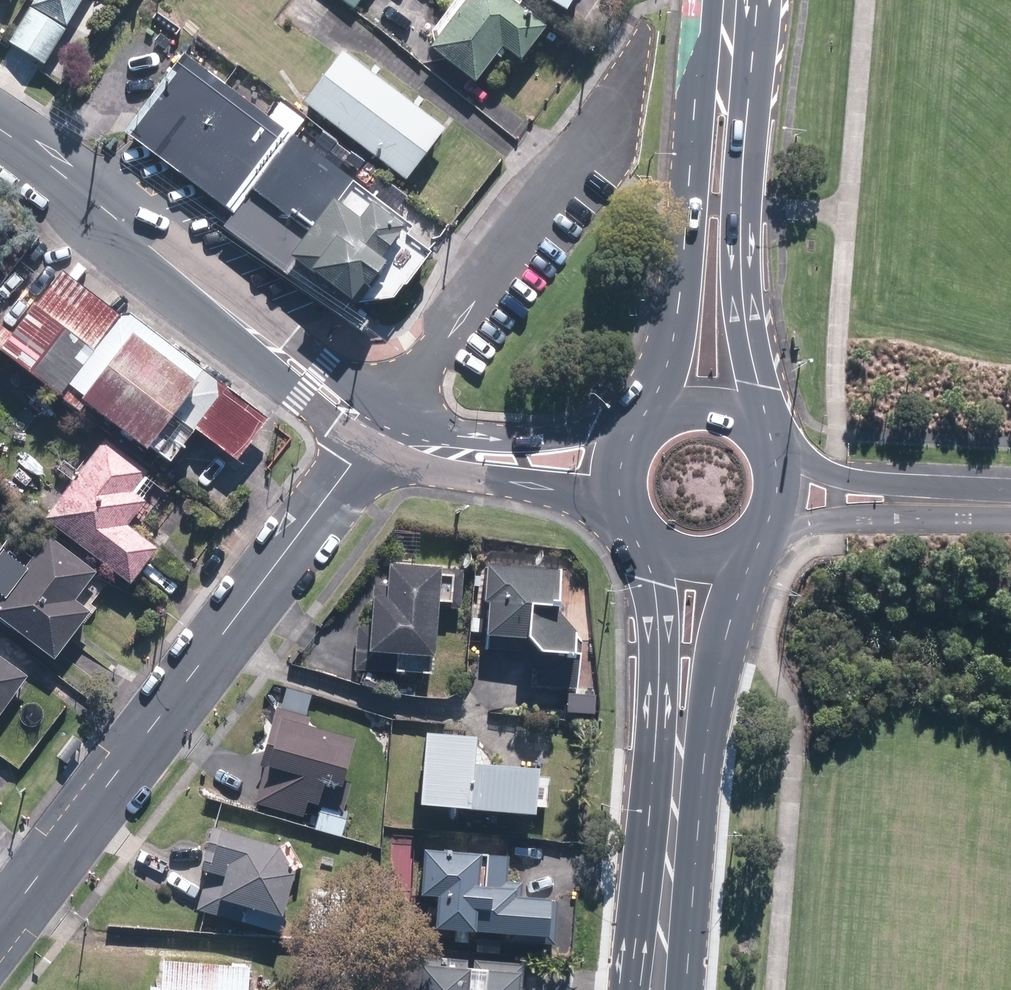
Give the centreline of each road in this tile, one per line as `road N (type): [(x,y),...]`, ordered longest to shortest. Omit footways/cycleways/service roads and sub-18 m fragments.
road 1 (tertiary): [(377,430),(0,929)]
road 2 (tertiary): [(377,430),(344,412),(108,211),(0,132)]
road 3 (secondary): [(757,0),(744,228),(755,423)]
road 4 (secondary): [(649,416),(679,295),(703,0)]
road 5 (secondary): [(674,780),(661,647),(632,536)]
road 6 (secondary): [(744,555),(674,780)]
road 7 (tertiary): [(419,447),(637,427)]
road 8 (tertiary): [(619,510),(480,478),(419,447)]
road 9 (secondary): [(656,989),(674,780)]
road 10 (secondary): [(755,423),(777,454),(782,481),(768,532),(744,555)]
road 11 (secondary): [(744,555),(721,565),(672,564),(632,536)]

